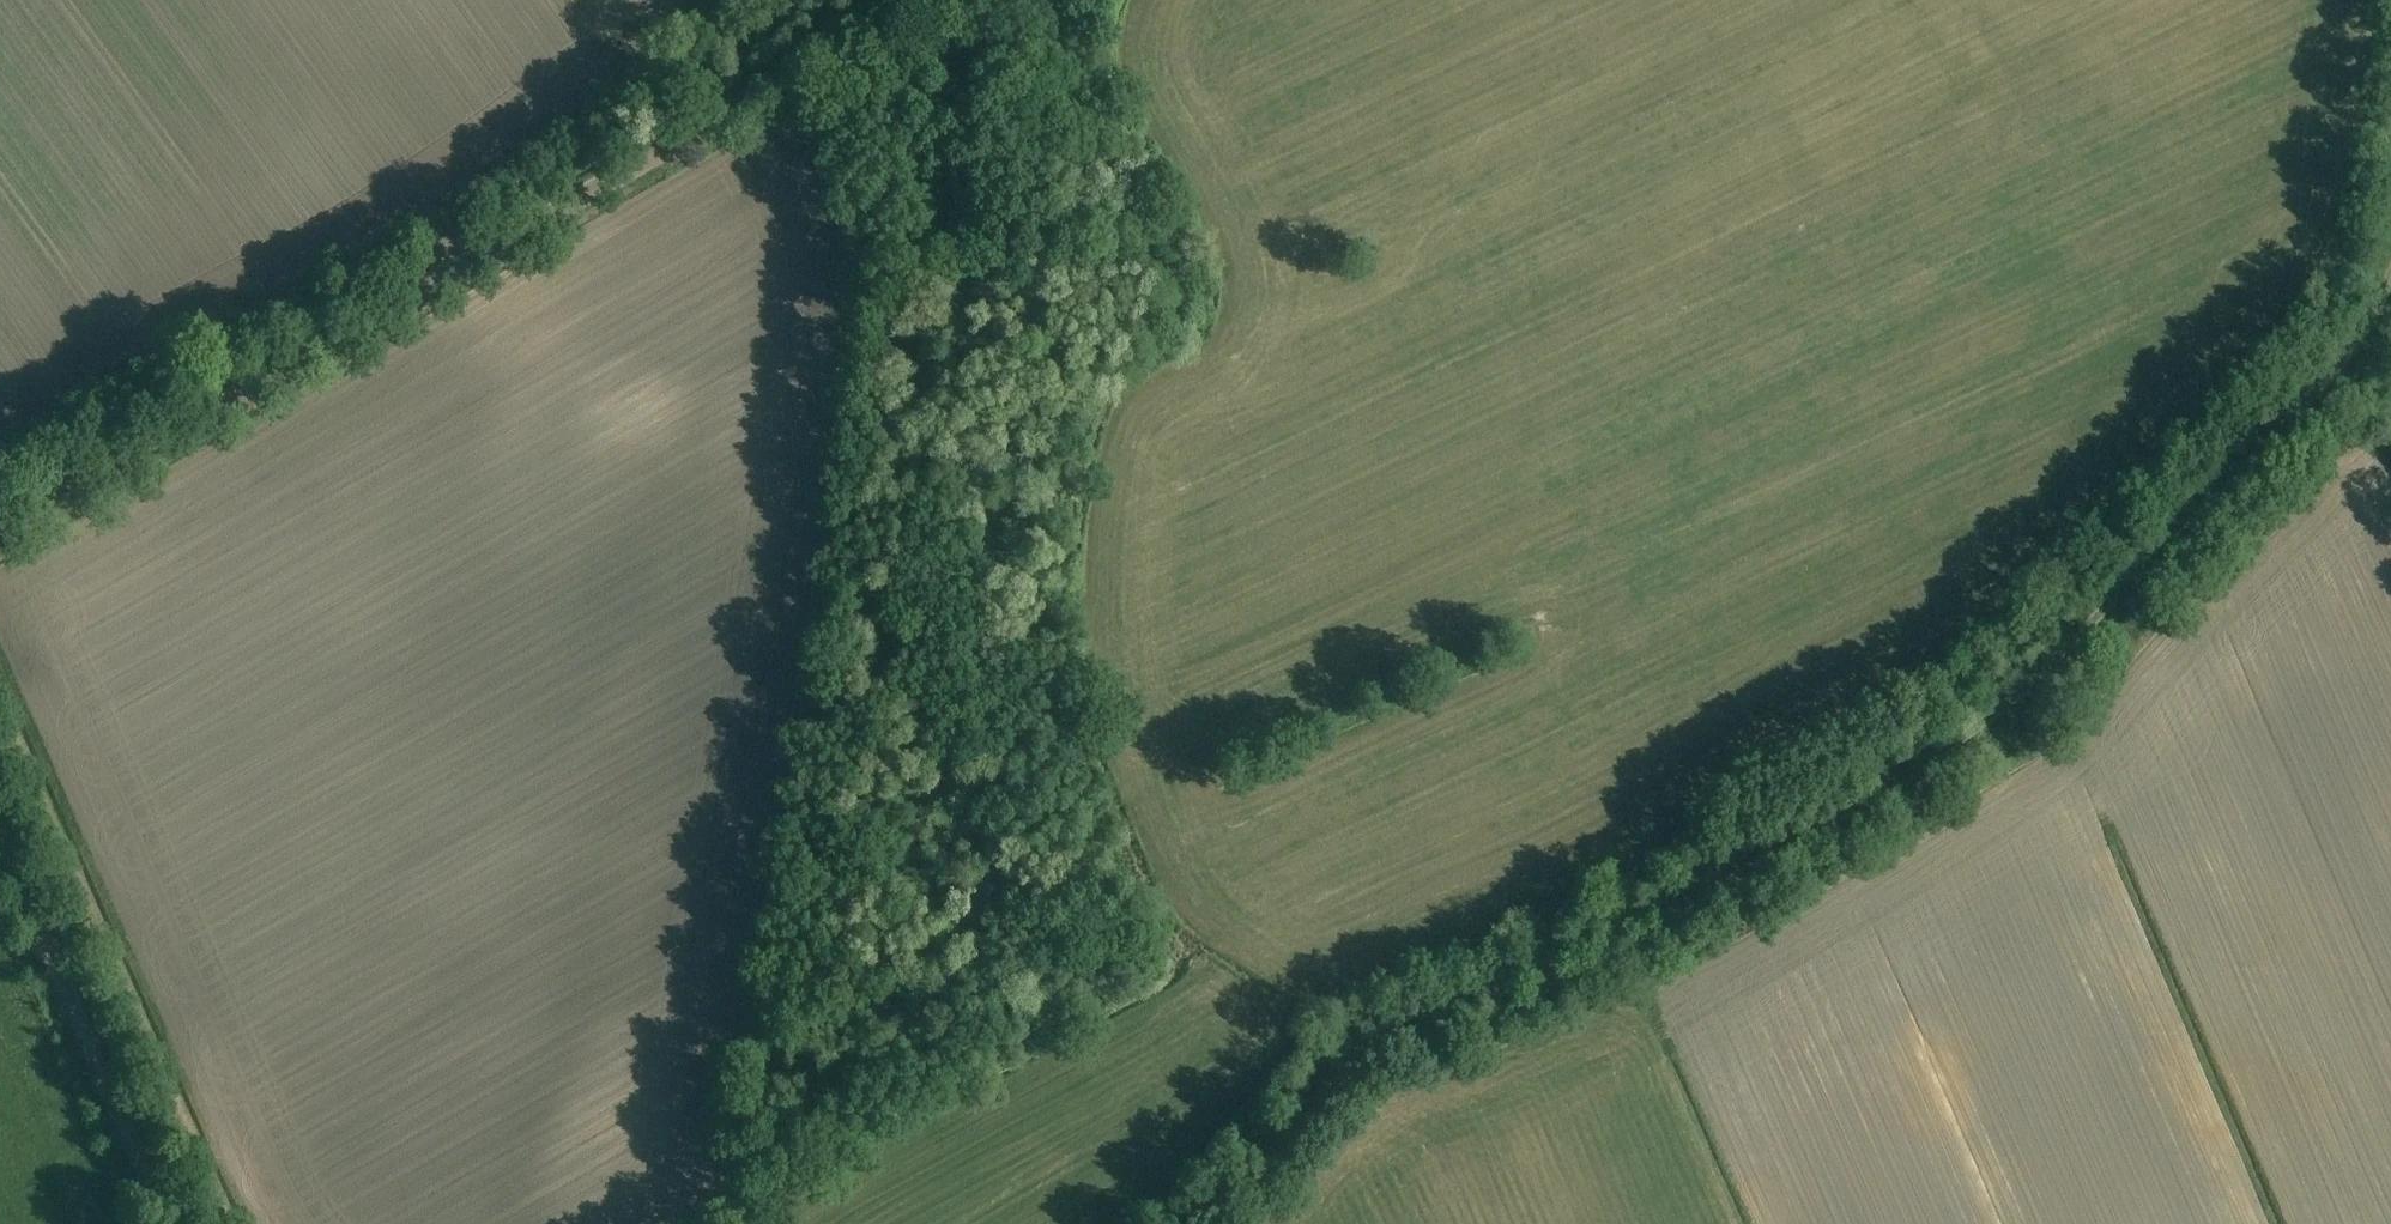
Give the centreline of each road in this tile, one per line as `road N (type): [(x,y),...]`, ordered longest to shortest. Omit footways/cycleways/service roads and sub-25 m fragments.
road 1 (track): [(2390,255),(2375,310),(2303,410),(2086,629),(1989,707),(1720,876),(1446,992),(1381,1028),(1305,1077),(1179,1223)]
road 2 (unclassified): [(0,535),(903,0)]
road 3 (unclassified): [(166,1223),(0,843)]

